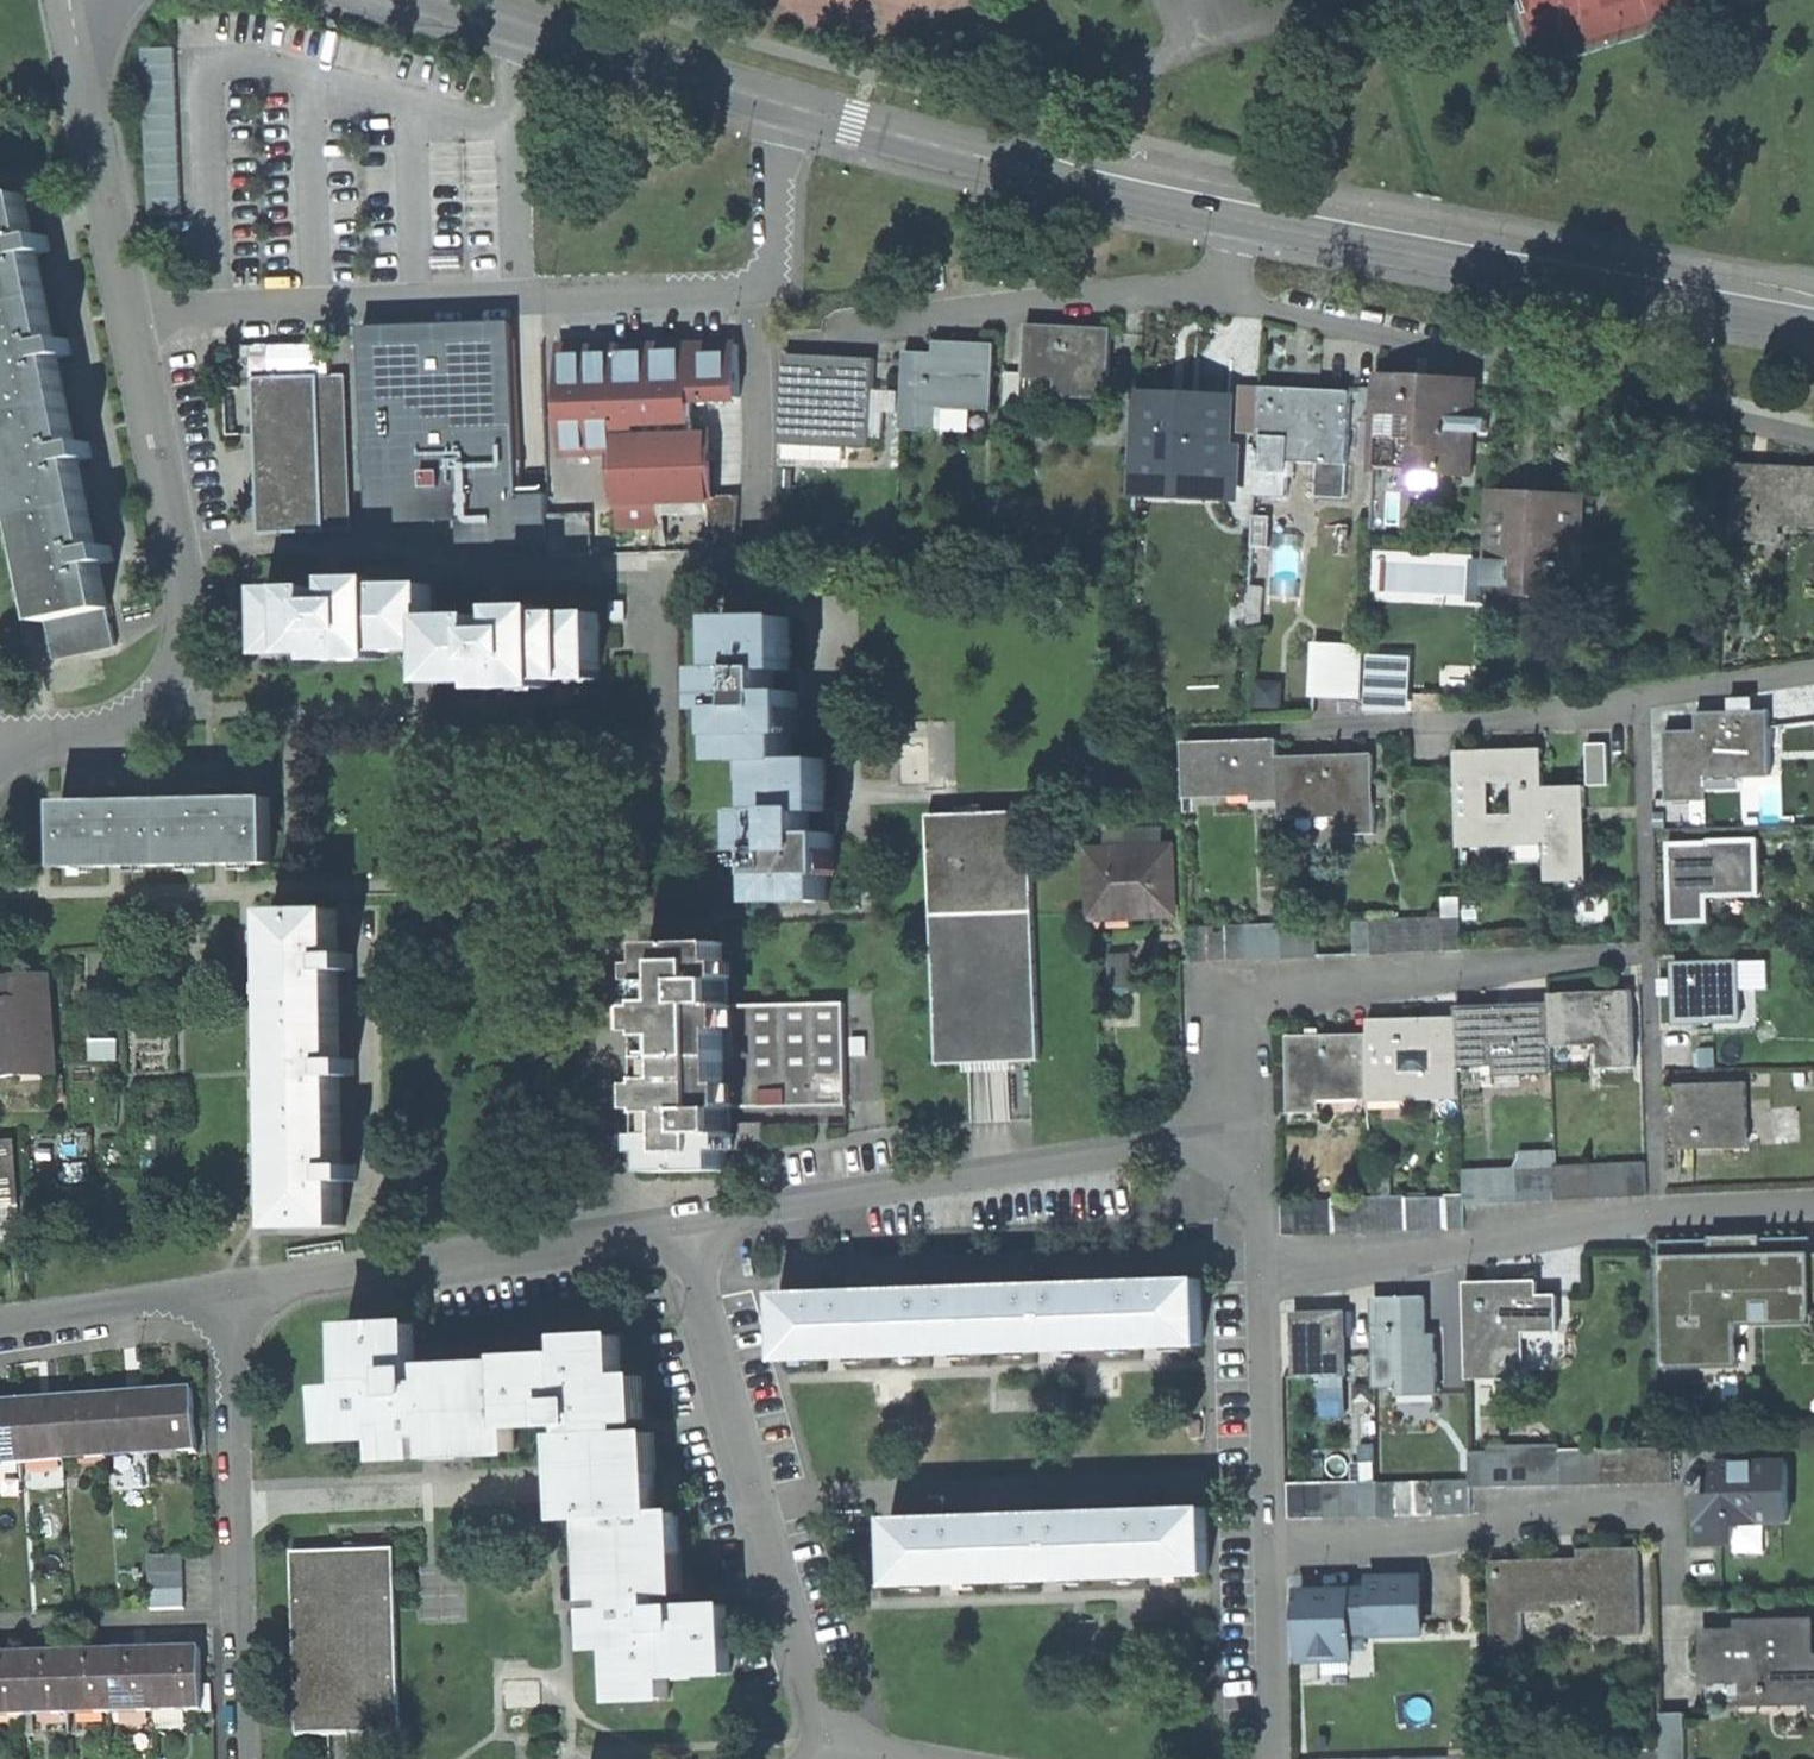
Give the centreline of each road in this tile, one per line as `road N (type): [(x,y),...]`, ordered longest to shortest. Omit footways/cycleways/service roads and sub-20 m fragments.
road 1 (residential): [(465,0),(589,49),(1242,217),(1590,286),(1813,318)]
road 2 (residential): [(81,39),(183,564),(186,614),(179,667),(138,717),(103,729),(0,737)]
road 3 (residential): [(686,1226),(820,1693),(845,1747),(912,1758)]
road 4 (residential): [(686,1226),(1244,1131)]
road 5 (residential): [(1813,1205),(1661,1212),(1267,1260)]
road 6 (residential): [(1244,1131),(1240,991),(1611,954)]
road 7 (residential): [(1813,670),(1472,720),(1305,729)]
road 8 (residential): [(233,1295),(382,1264),(686,1226)]
road 9 (residential): [(1275,1542),(1670,1504)]
road 10 (residential): [(233,1295),(244,1612)]
road 11 (residential): [(1275,1542),(1267,1260)]
road 12 (residential): [(244,1612),(0,1623)]
road 13 (residential): [(0,1322),(233,1295)]
road 14 (residential): [(1280,1758),(1275,1542)]
road 15 (residential): [(244,1612),(249,1758)]
road 16 (residential): [(1267,1260),(1244,1131)]

